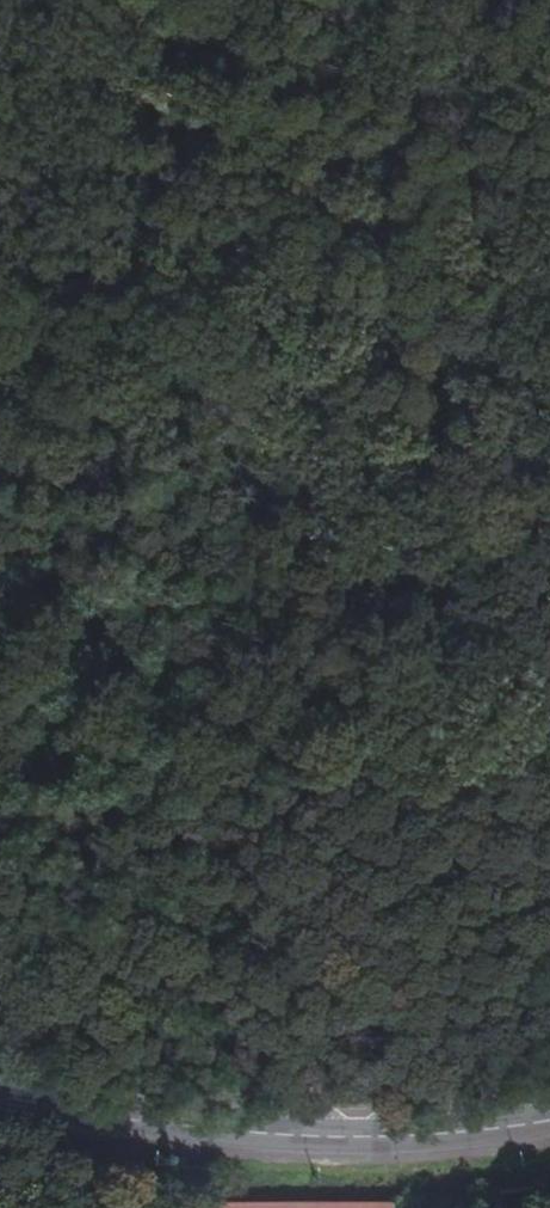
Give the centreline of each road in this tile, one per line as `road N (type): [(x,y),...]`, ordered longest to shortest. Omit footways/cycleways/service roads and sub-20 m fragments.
road 1 (tertiary): [(0,1100),(226,1131),(377,1136),(549,1122)]

